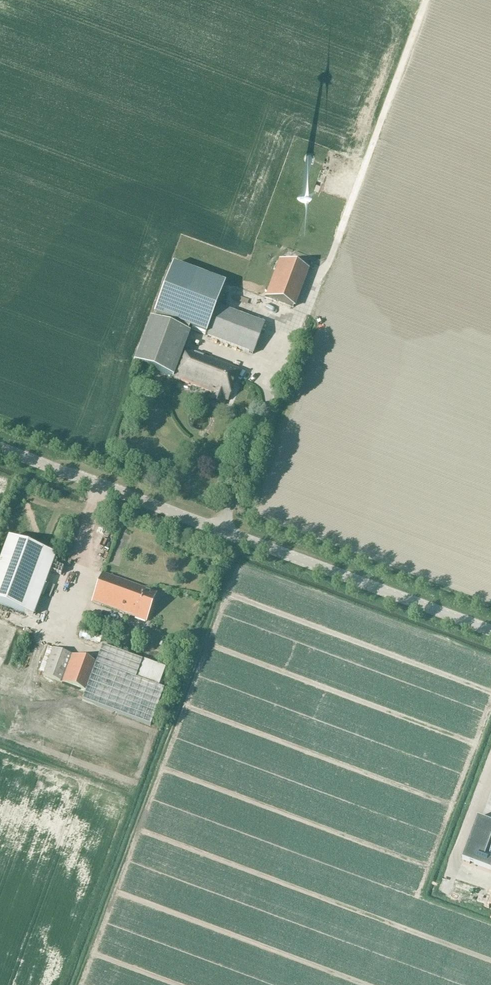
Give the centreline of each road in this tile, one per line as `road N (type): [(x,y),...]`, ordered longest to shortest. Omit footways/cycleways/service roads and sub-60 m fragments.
road 1 (tertiary): [(490,631),(0,448)]

